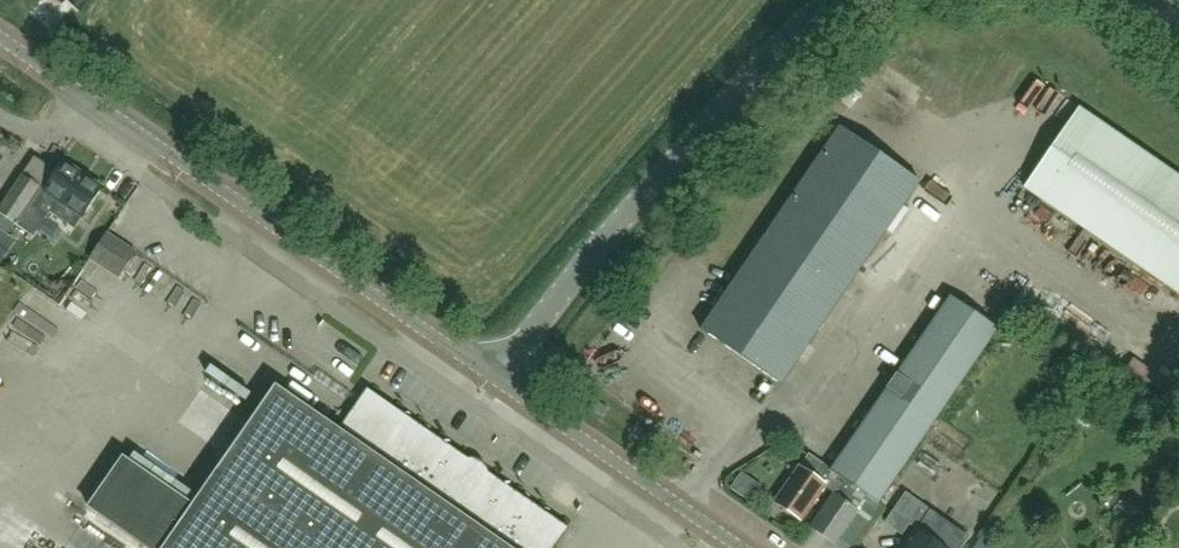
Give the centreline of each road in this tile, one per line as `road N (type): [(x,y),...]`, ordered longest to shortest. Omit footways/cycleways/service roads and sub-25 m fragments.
road 1 (unclassified): [(500,385),(666,184),(844,8),(875,0)]
road 2 (tertiary): [(500,385),(82,100)]
road 3 (tertiary): [(737,547),(500,385)]

